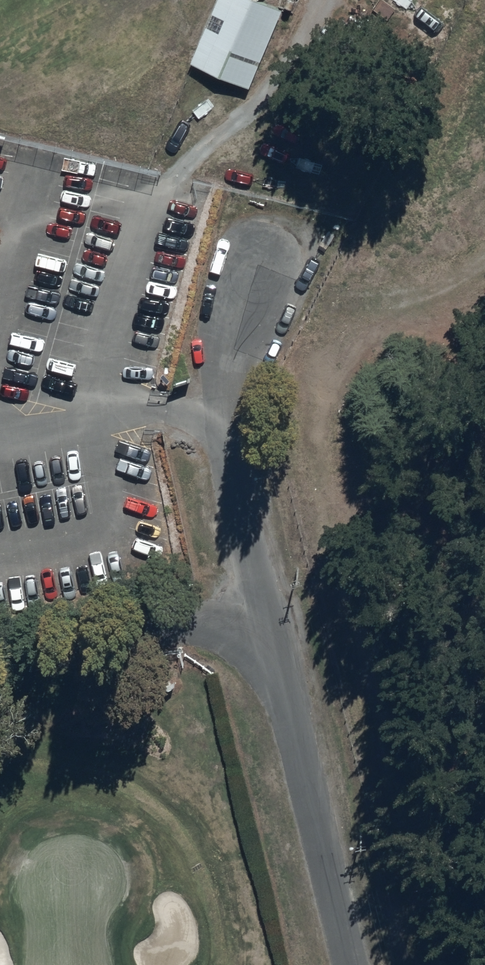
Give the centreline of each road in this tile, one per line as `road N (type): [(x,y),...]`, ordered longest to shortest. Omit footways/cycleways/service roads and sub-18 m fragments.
road 1 (residential): [(349,964),(230,479),(233,392),(258,291)]

